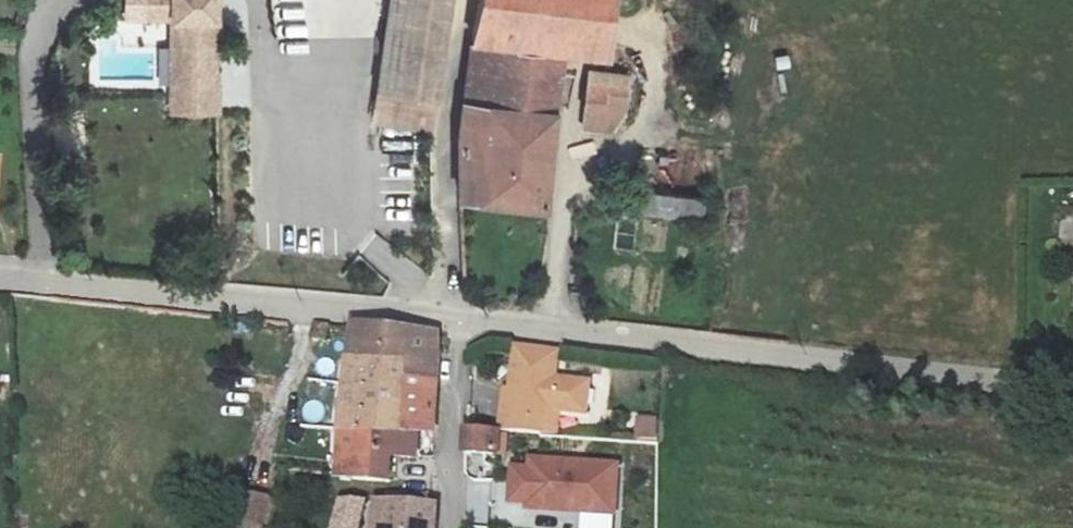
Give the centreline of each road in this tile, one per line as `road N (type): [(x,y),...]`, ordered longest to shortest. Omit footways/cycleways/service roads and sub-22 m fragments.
road 1 (unclassified): [(455,319),(1072,391)]
road 2 (unclassified): [(0,278),(455,319)]
road 3 (residential): [(455,319),(452,527)]

